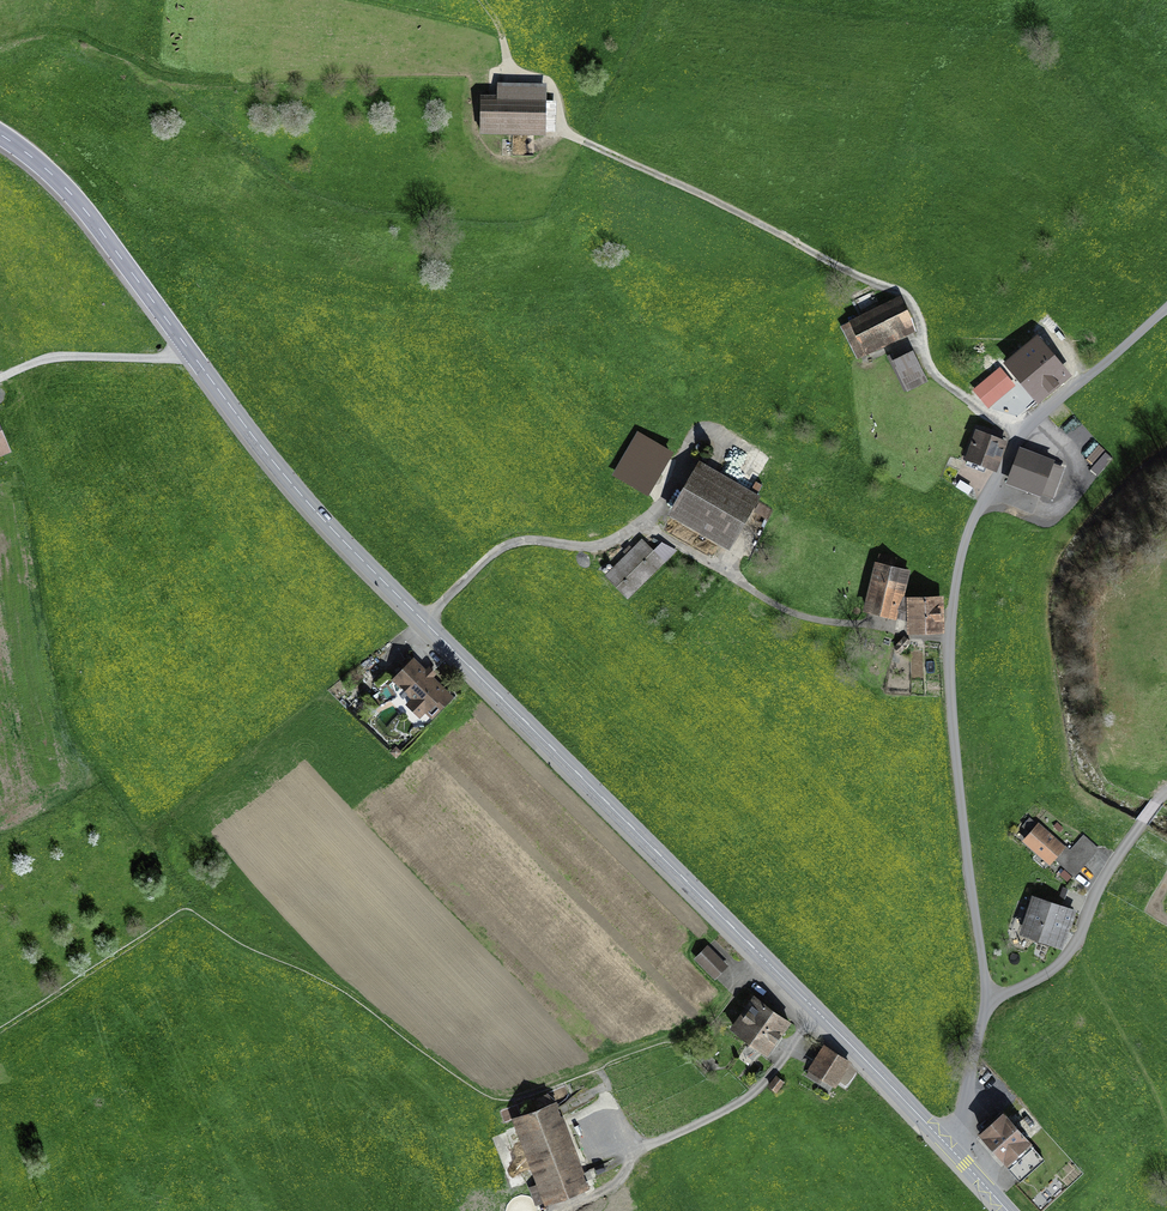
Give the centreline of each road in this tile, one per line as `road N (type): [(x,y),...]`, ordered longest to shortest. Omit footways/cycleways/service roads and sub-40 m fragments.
road 1 (tertiary): [(947,1145),(324,520),(86,211),(0,135)]
road 2 (unclassified): [(947,1145),(987,1001),(949,643),(956,563),(976,512),(1027,430),(1166,313)]
road 3 (track): [(424,621),(508,545),(600,545),(642,524),(777,605),(949,643)]
road 4 (track): [(1027,430),(1010,428),(929,371),(903,295),(562,130)]
road 5 (track): [(0,1032),(180,913)]

